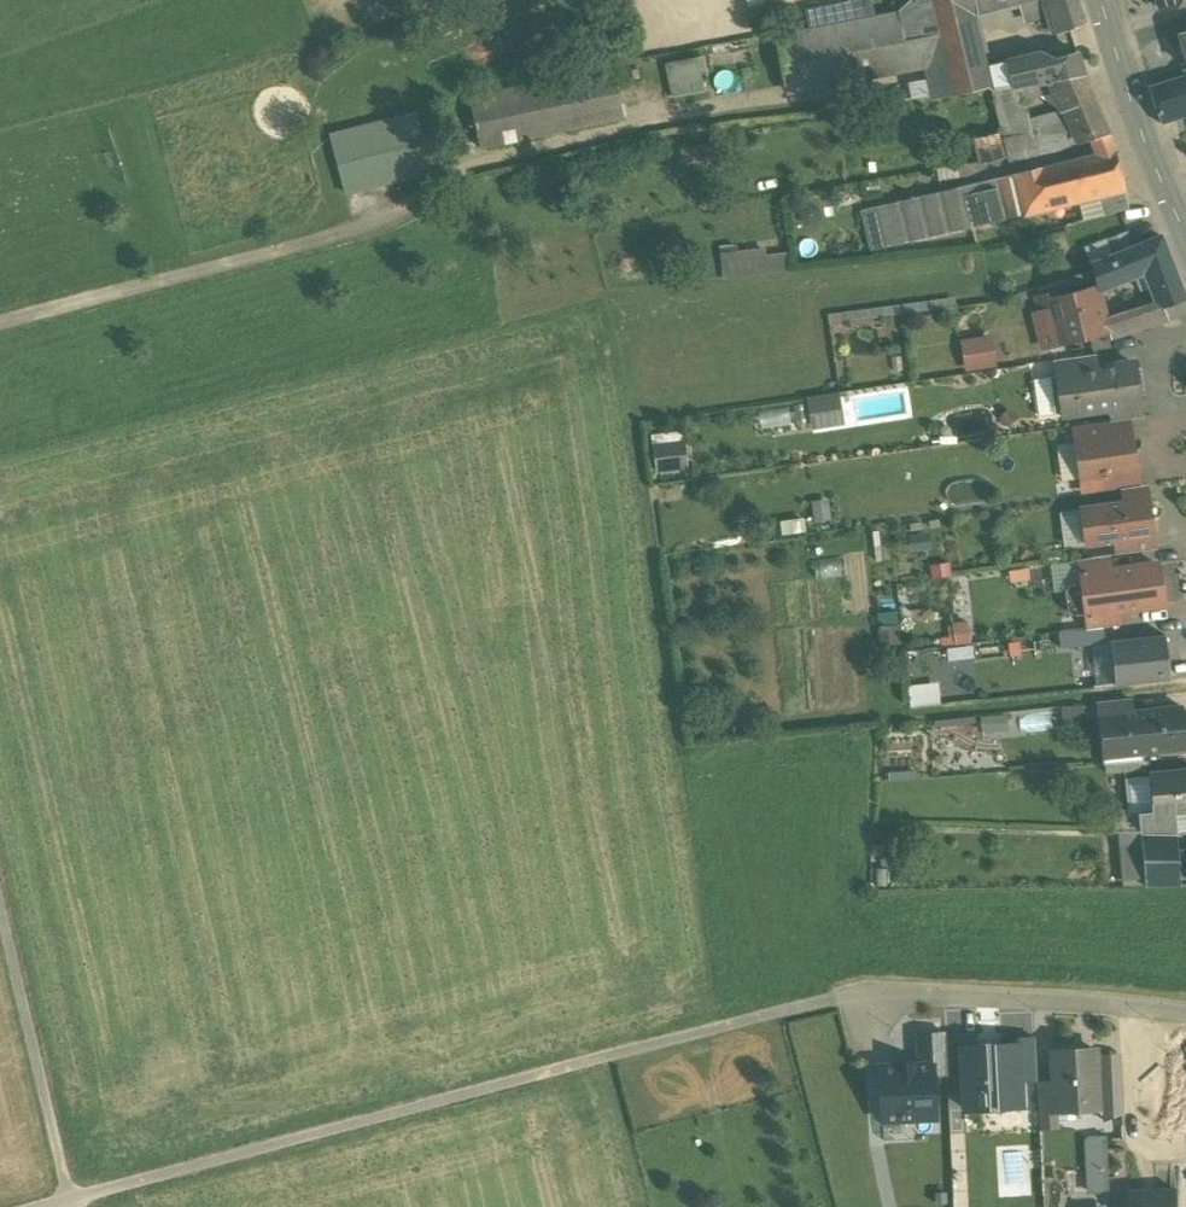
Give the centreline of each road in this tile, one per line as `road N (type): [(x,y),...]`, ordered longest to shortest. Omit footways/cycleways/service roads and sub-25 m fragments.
road 1 (track): [(71,1199),(859,994),(1185,1013)]
road 2 (track): [(389,216),(0,320)]
road 3 (track): [(73,1206),(0,905)]
road 4 (secondary): [(1185,238),(1104,0)]
road 5 (track): [(1127,1006),(1138,1130),(1149,1144),(1172,1146),(1181,1142),(1185,1121)]

